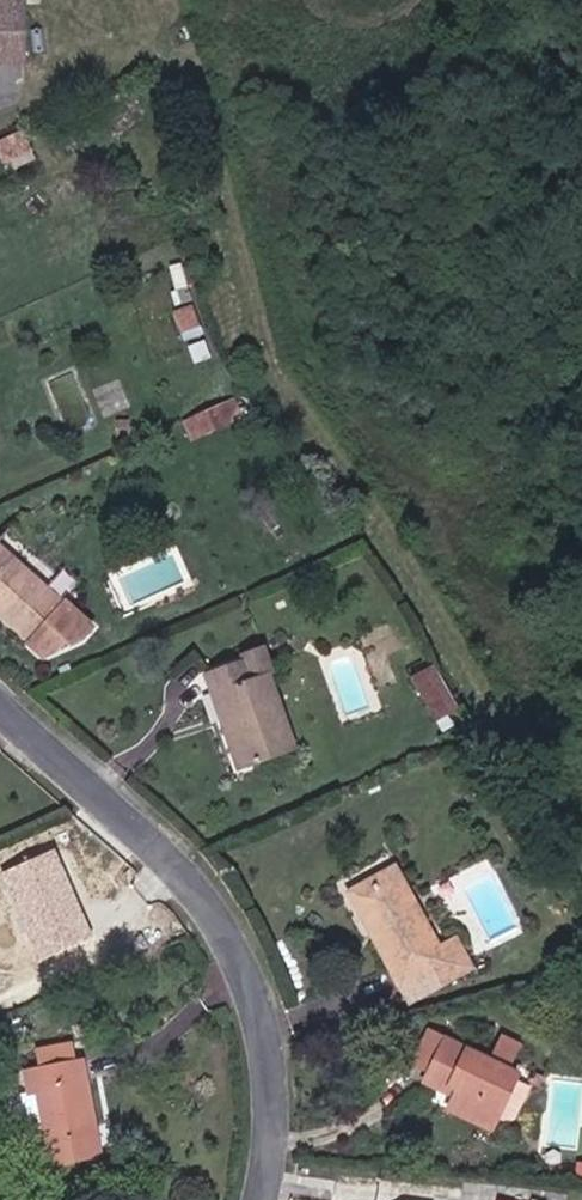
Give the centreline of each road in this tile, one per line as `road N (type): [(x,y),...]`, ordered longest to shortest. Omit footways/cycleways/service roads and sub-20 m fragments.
road 1 (residential): [(269,1199),(279,1086),(255,971),(162,850),(0,709)]

